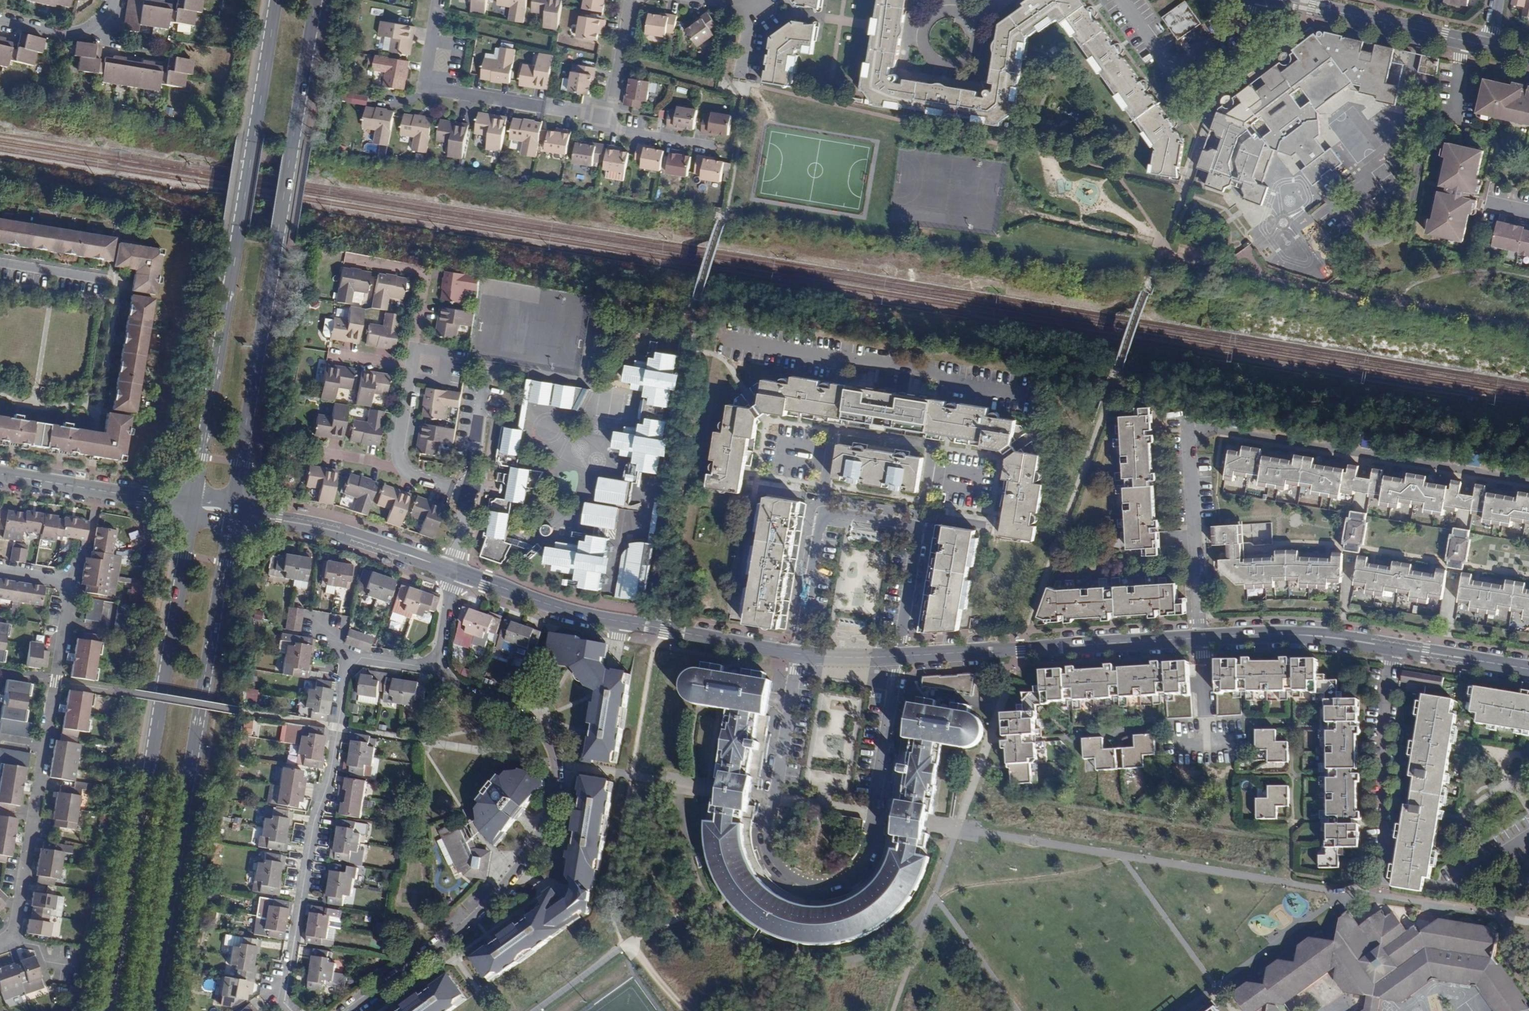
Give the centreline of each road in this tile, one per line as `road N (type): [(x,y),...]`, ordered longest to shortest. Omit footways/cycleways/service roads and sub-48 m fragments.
road 1 (tertiary): [(1528,669),(1276,634),(898,657)]
road 2 (tertiary): [(798,654),(600,618),(349,534),(232,513)]
road 3 (secondary): [(232,513),(316,0)]
road 4 (secondary): [(193,505),(107,1010)]
road 5 (secondary): [(276,0),(193,505)]
road 6 (secondary): [(153,1010),(232,513)]
road 7 (residential): [(896,672),(867,851),(843,878),(812,883),(786,870),(770,838),(798,654)]
road 8 (residential): [(438,0),(424,87),(609,118),(634,0)]
road 9 (residential): [(898,657),(919,532),(911,524),(825,515),(803,630)]
road 10 (tertiary): [(1284,0),(1488,46)]
road 11 (tertiary): [(193,505),(0,474)]
road 12 (residential): [(0,20),(66,33),(98,21),(112,0)]

